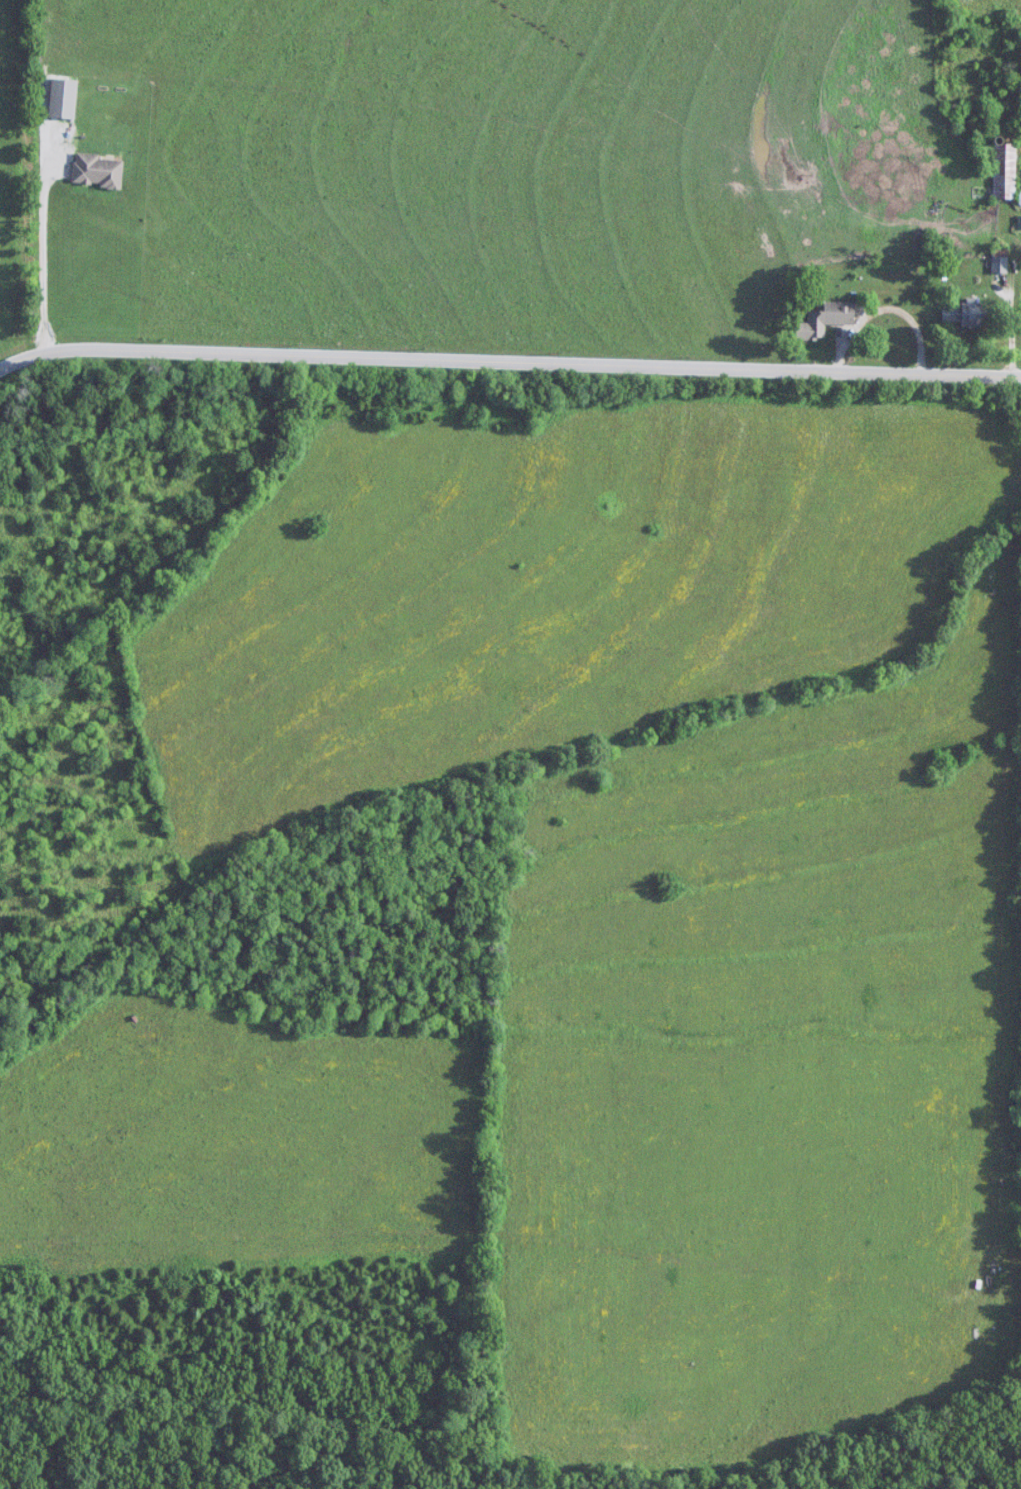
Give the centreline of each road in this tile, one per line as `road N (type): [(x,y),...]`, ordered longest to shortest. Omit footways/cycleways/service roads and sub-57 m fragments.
road 1 (residential): [(1020,371),(44,344),(0,370)]

